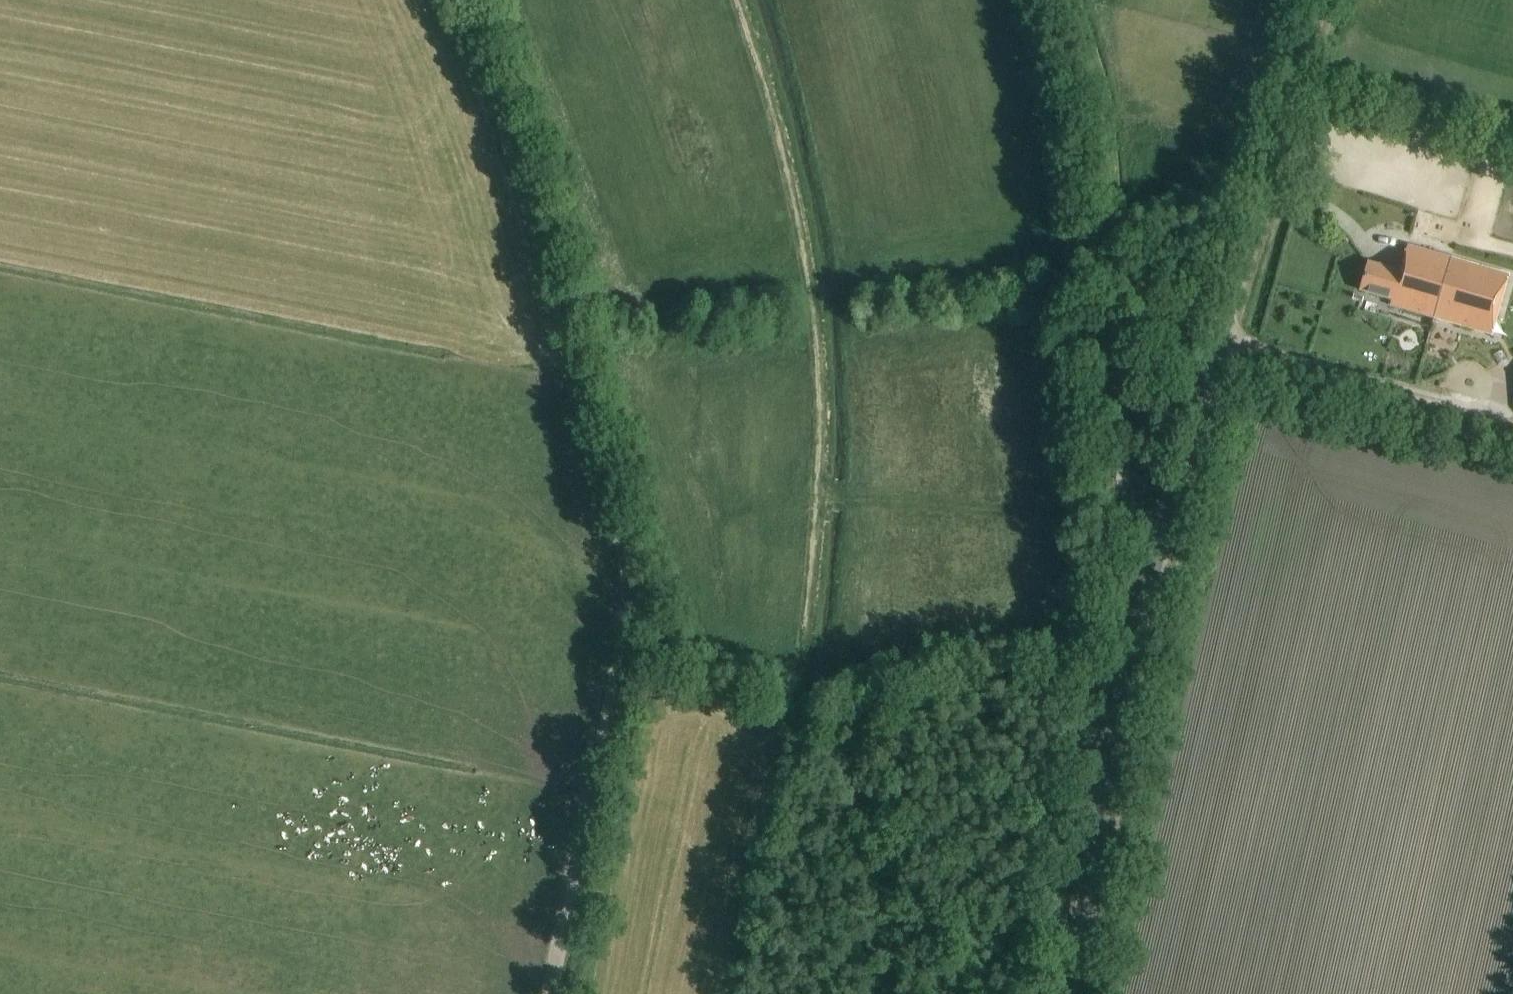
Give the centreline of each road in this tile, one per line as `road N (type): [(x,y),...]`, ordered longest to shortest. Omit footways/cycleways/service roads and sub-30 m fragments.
road 1 (unclassified): [(1067,993),(1141,626),(1316,0)]
road 2 (track): [(724,993),(798,667),(814,562),(820,424),(813,289),(735,0)]

